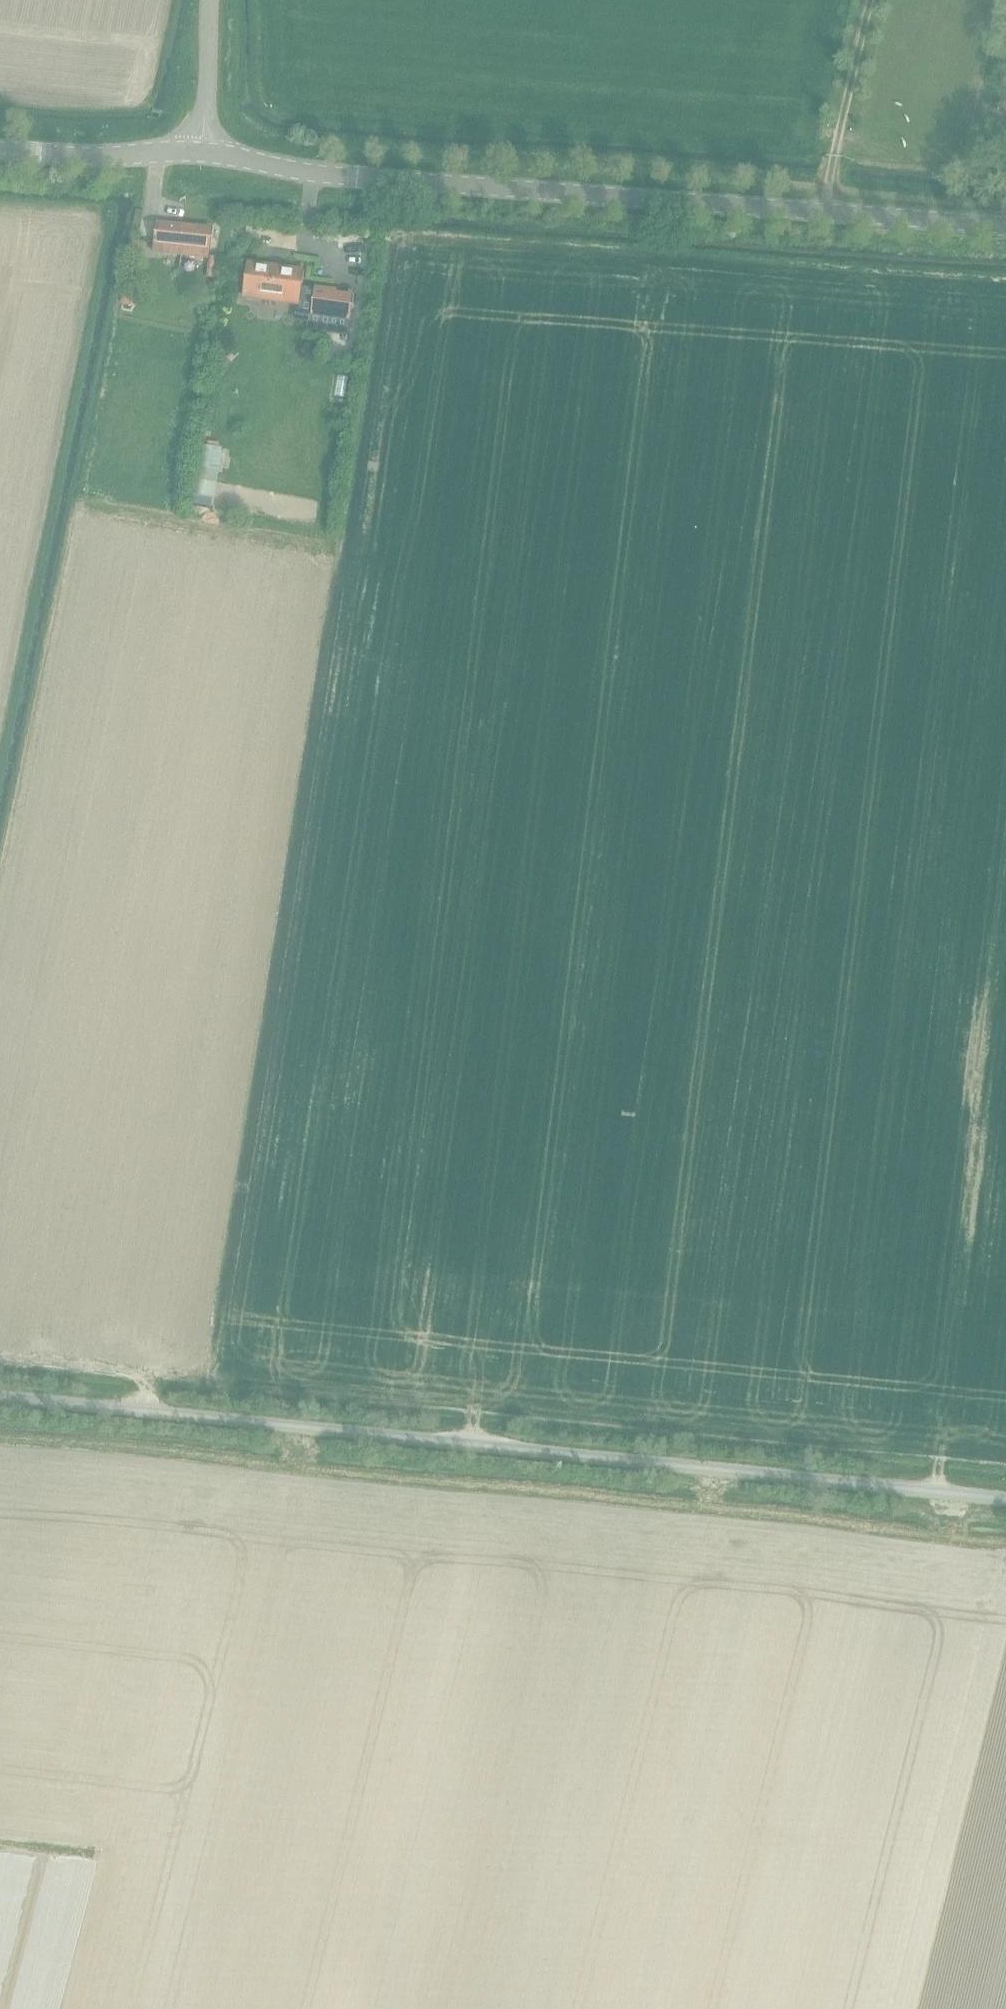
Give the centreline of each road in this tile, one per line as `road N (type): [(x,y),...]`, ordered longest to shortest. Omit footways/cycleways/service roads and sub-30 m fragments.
road 1 (unclassified): [(1005,1499),(0,1403)]
road 2 (tertiary): [(1005,226),(280,167),(201,149)]
road 3 (track): [(821,211),(870,0)]
road 4 (tertiary): [(201,149),(0,151)]
road 5 (unclassified): [(201,149),(209,0)]

